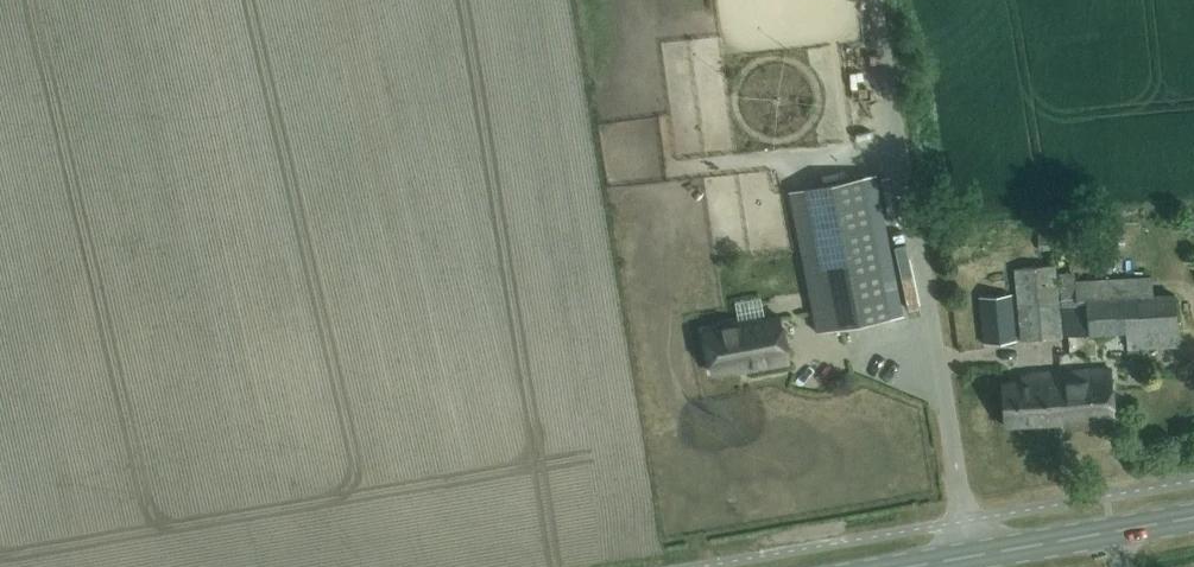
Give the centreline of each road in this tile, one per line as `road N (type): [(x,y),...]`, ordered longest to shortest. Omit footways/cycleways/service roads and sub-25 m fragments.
road 1 (secondary): [(916,566),(1108,532)]
road 2 (track): [(902,157),(879,0)]

